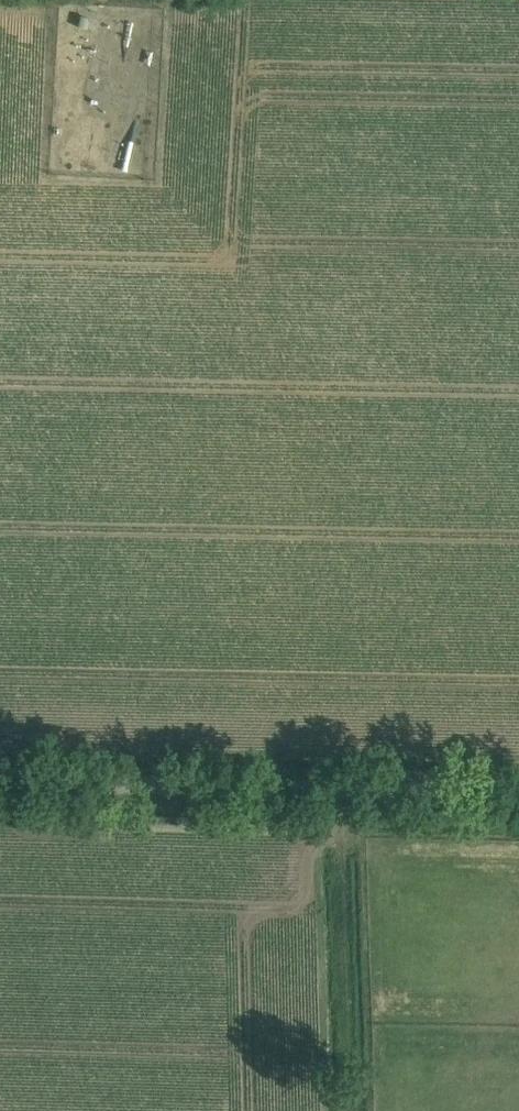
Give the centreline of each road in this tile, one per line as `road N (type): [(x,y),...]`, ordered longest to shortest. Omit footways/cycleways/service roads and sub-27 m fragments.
road 1 (unclassified): [(518,797),(0,784)]

